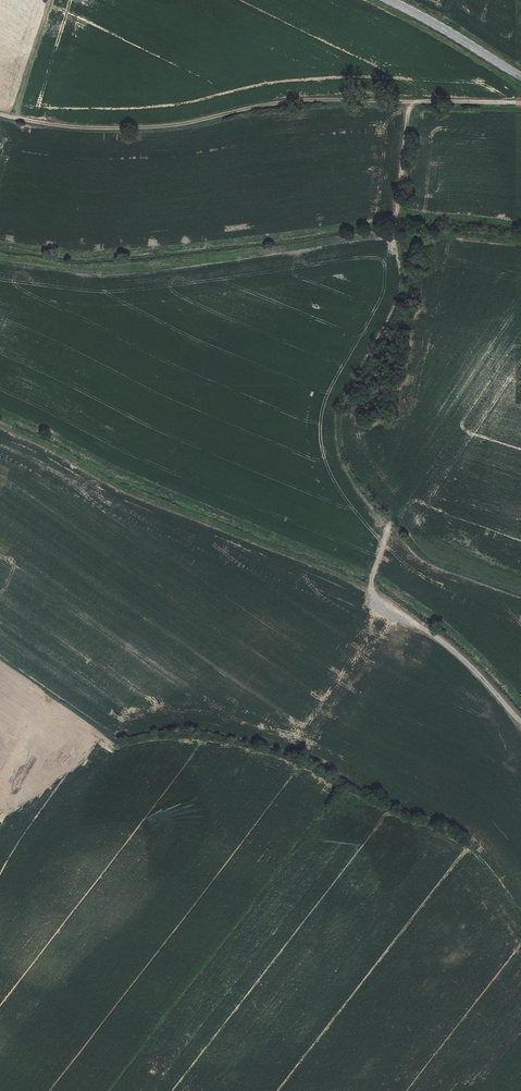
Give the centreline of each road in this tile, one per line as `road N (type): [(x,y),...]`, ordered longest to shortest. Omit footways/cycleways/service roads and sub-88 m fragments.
road 1 (track): [(0,114),(73,126),(175,125),(300,100),(520,104)]
road 2 (track): [(520,721),(464,660),(374,596),(372,574),(391,524)]
road 3 (secondary): [(391,0),(520,77)]
road 4 (track): [(409,101),(396,225)]

